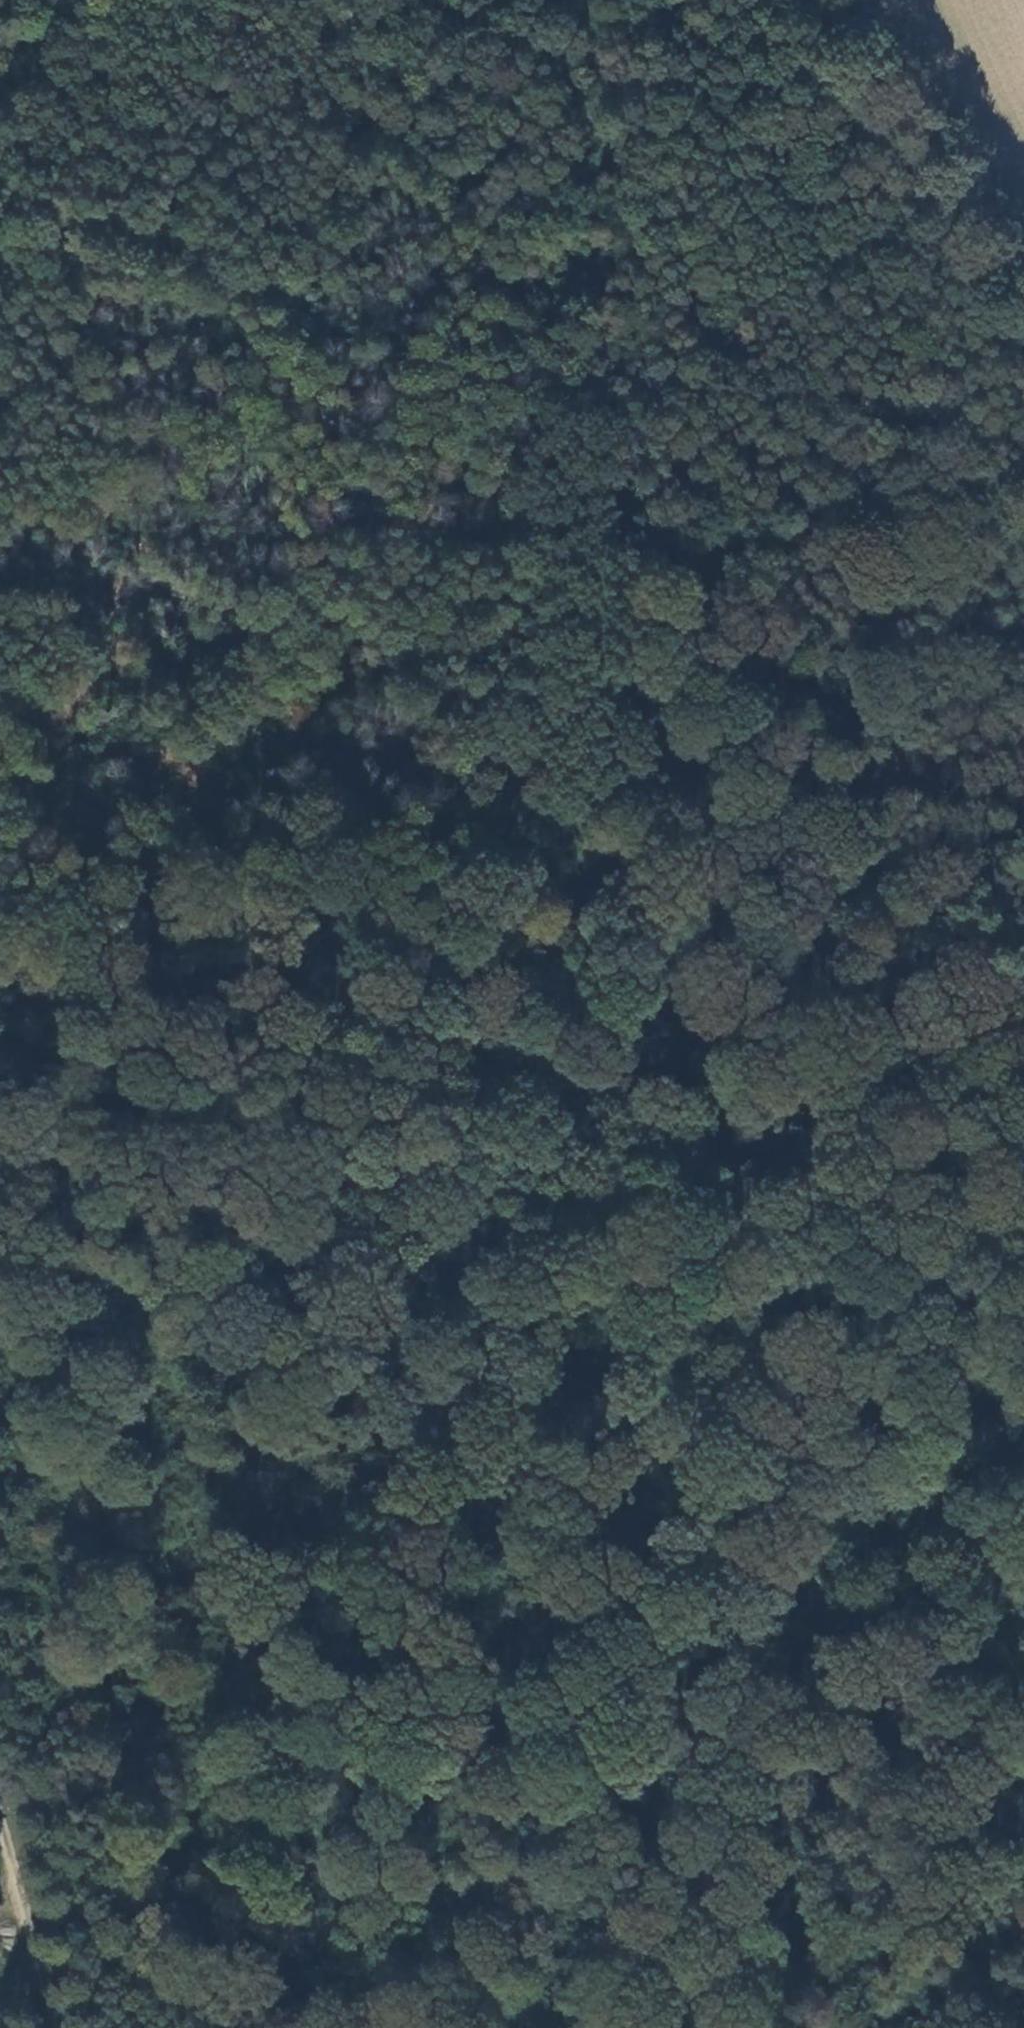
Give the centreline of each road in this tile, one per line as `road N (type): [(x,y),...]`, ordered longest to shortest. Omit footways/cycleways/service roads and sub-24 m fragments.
road 1 (track): [(48,2027),(0,1857)]

